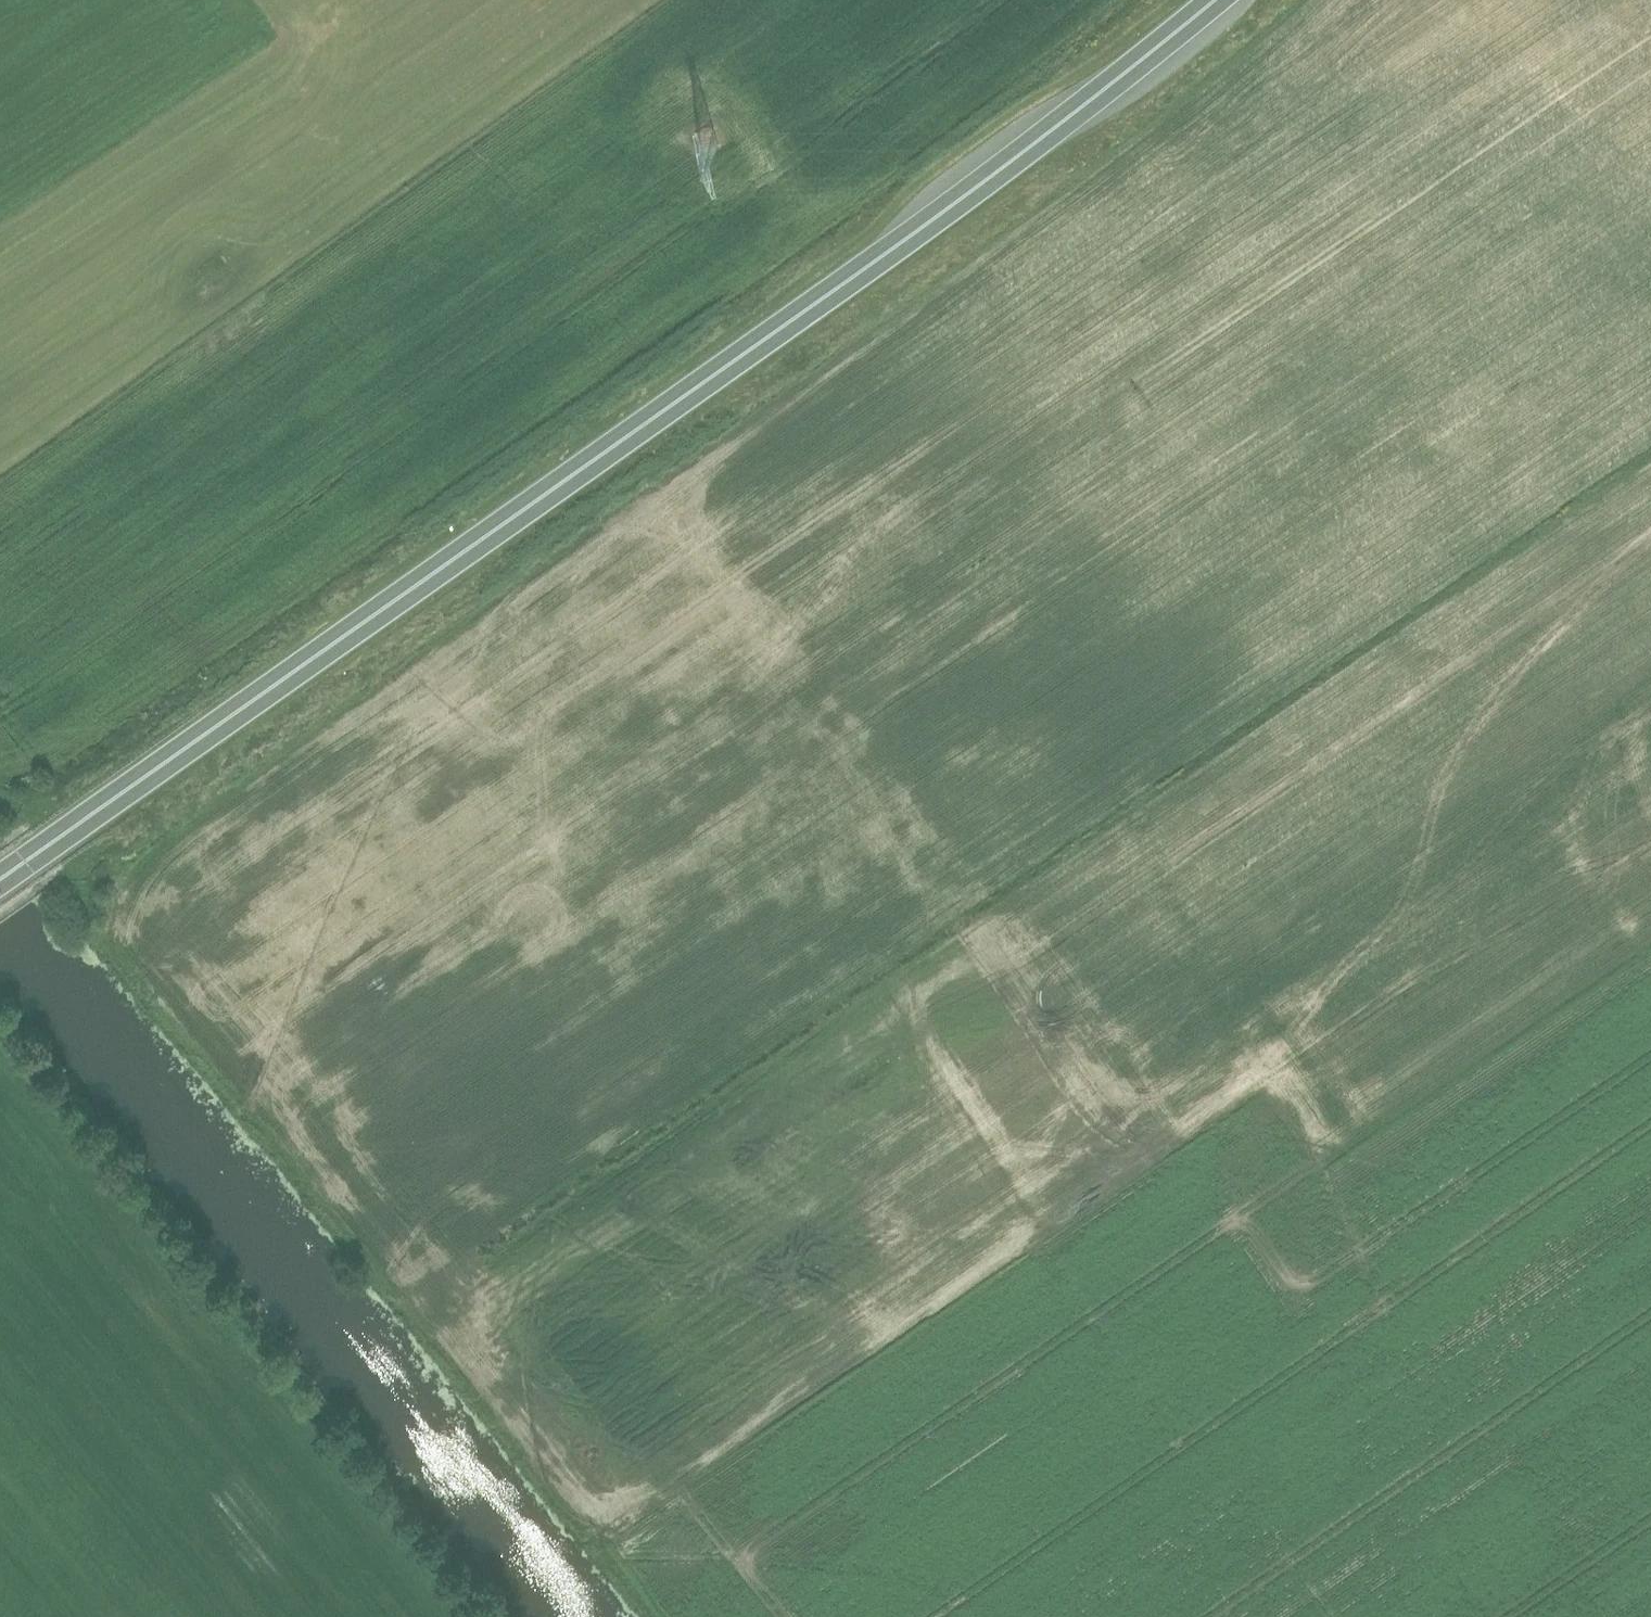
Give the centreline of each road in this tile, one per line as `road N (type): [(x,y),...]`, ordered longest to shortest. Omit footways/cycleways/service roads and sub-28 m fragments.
road 1 (trunk): [(0,878),(973,191),(1216,0)]

